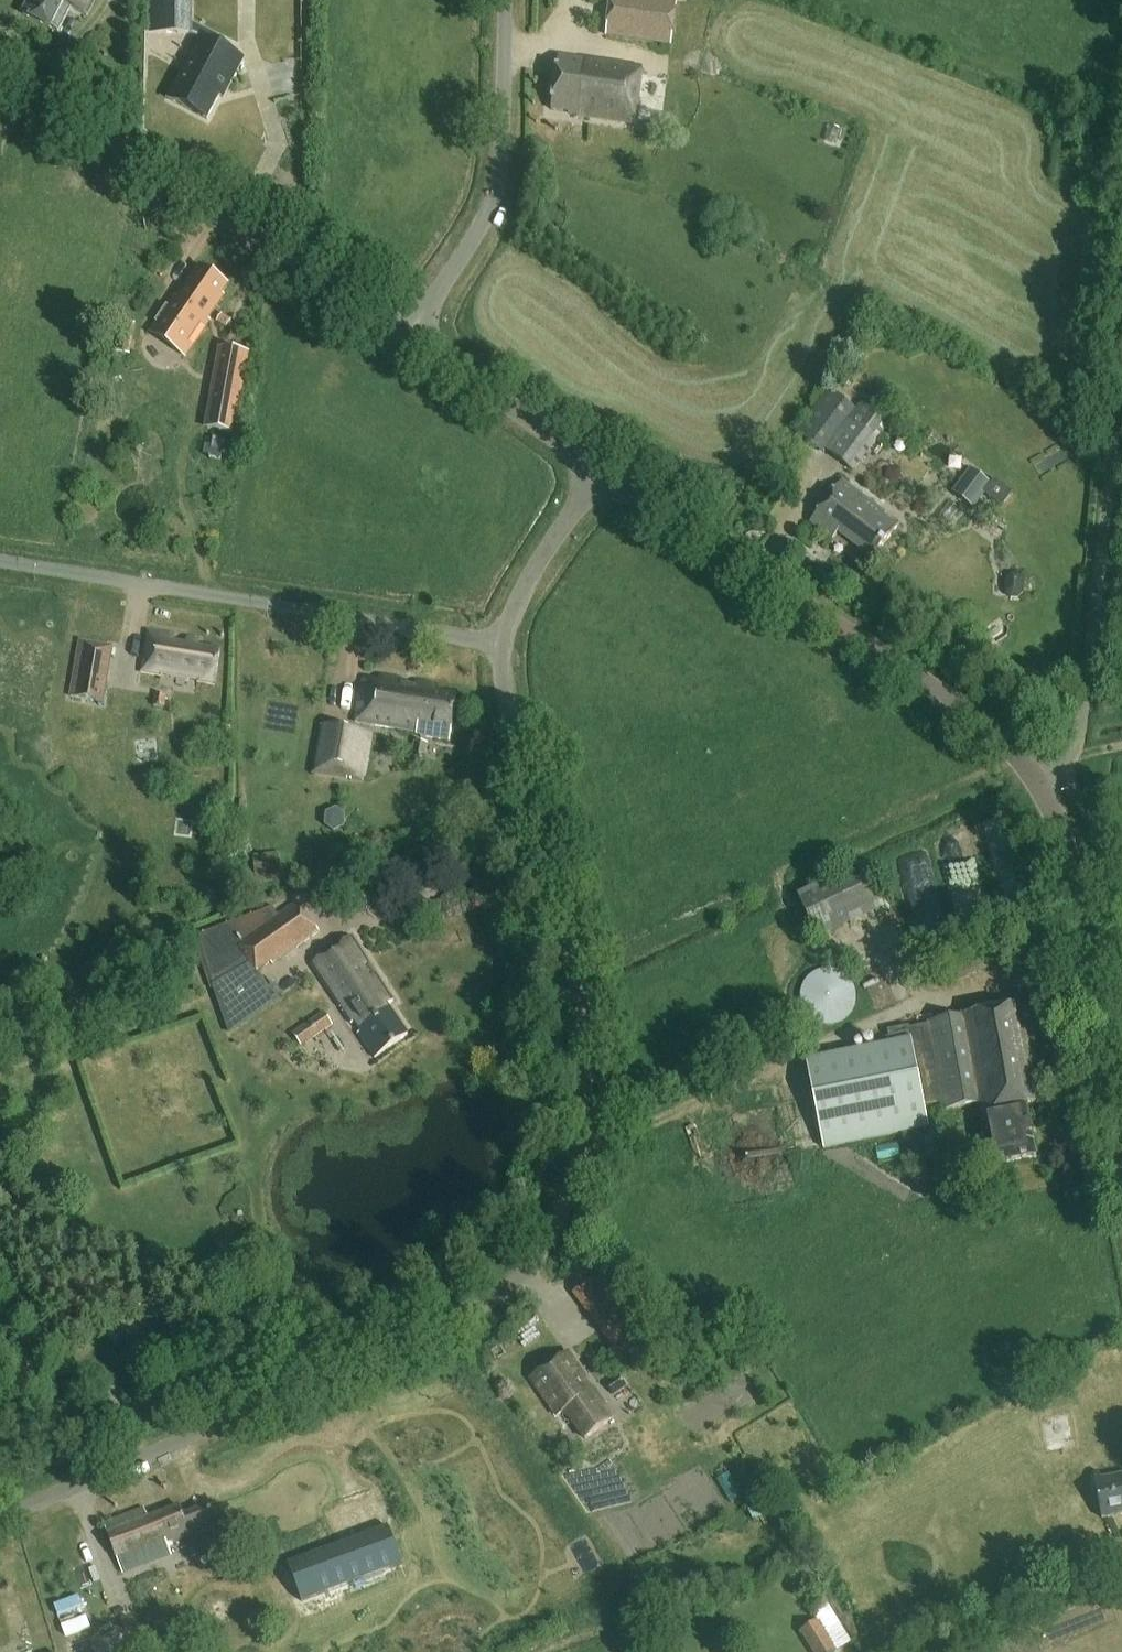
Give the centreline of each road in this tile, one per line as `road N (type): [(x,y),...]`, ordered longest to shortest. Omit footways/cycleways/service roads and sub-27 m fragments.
road 1 (unclassified): [(0,1515),(463,1315),(511,1283),(548,1238),(579,1141),(584,1028),(577,968),(503,700),(503,643)]
road 2 (tertiary): [(1046,787),(1007,742),(598,471)]
road 3 (unclassified): [(503,643),(0,559)]
road 4 (tertiary): [(409,338),(0,61)]
road 5 (unclassified): [(1046,787),(1075,756),(1083,712),(1121,360)]
road 6 (tertiary): [(1121,1151),(1067,850),(1046,787)]
road 7 (unclassified): [(409,338),(487,211),(498,177),(503,0)]
road 8 (tertiary): [(598,471),(409,338)]
road 9 (unclassified): [(503,643),(527,578),(598,471)]
road 10 (track): [(952,1651),(1082,1571),(1121,1557)]

